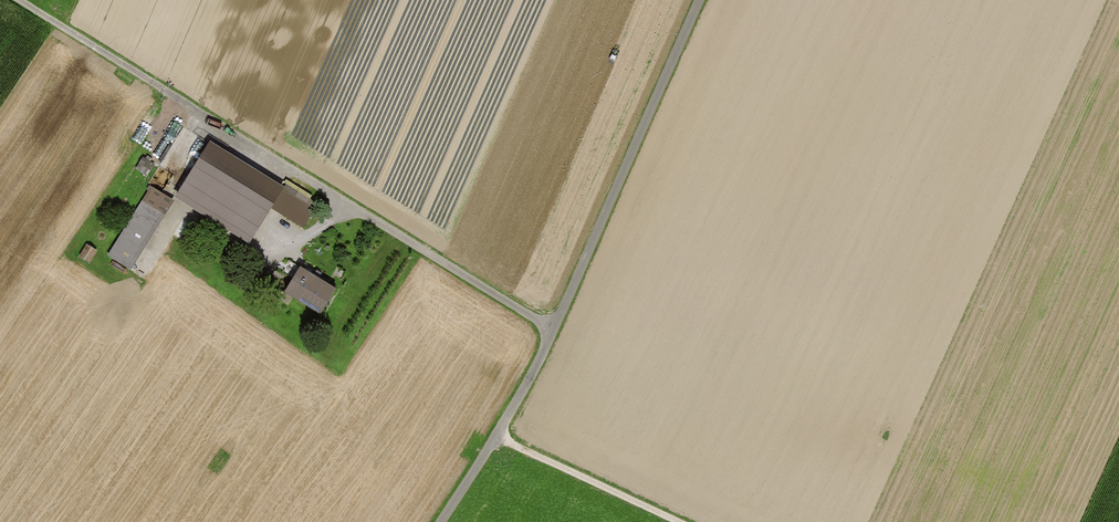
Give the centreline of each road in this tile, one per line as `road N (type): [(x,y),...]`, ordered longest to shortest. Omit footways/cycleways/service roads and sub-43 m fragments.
road 1 (unclassified): [(555,321),(17,0)]
road 2 (unclassified): [(701,0),(555,321)]
road 3 (unclassified): [(555,321),(503,429),(441,521)]
road 4 (track): [(503,429),(698,521)]

